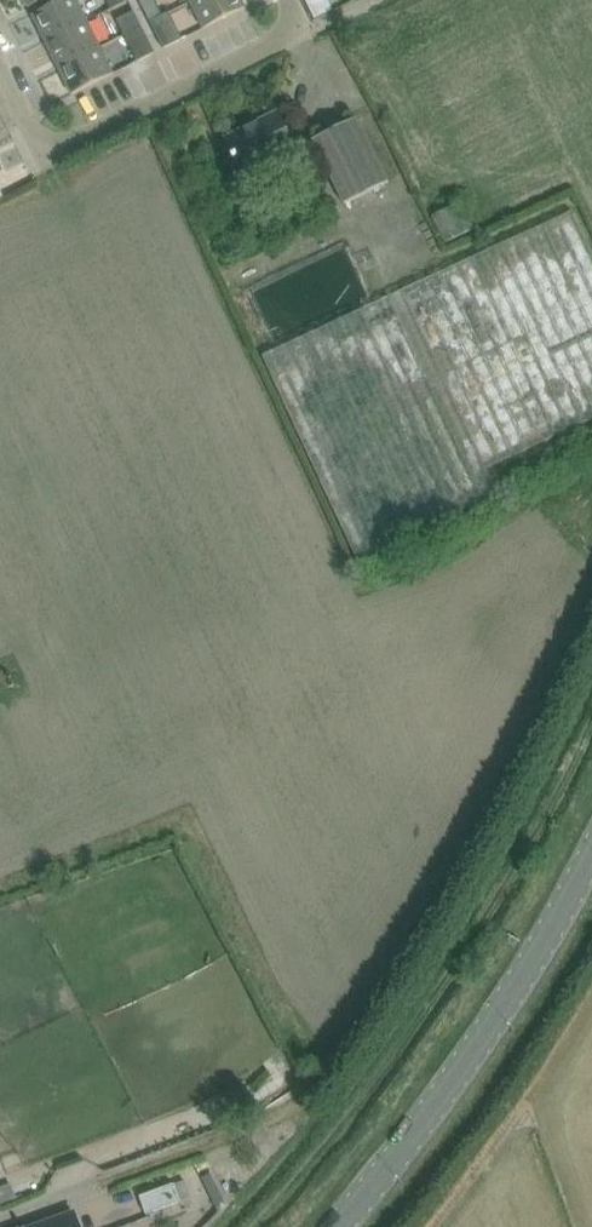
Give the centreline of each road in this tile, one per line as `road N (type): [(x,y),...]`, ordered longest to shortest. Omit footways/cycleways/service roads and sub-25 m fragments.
road 1 (secondary): [(341,1226),(381,1184),(545,960),(591,874)]
road 2 (residential): [(0,69),(26,123),(41,141),(65,146),(303,33)]
road 3 (track): [(433,1226),(527,1103)]

